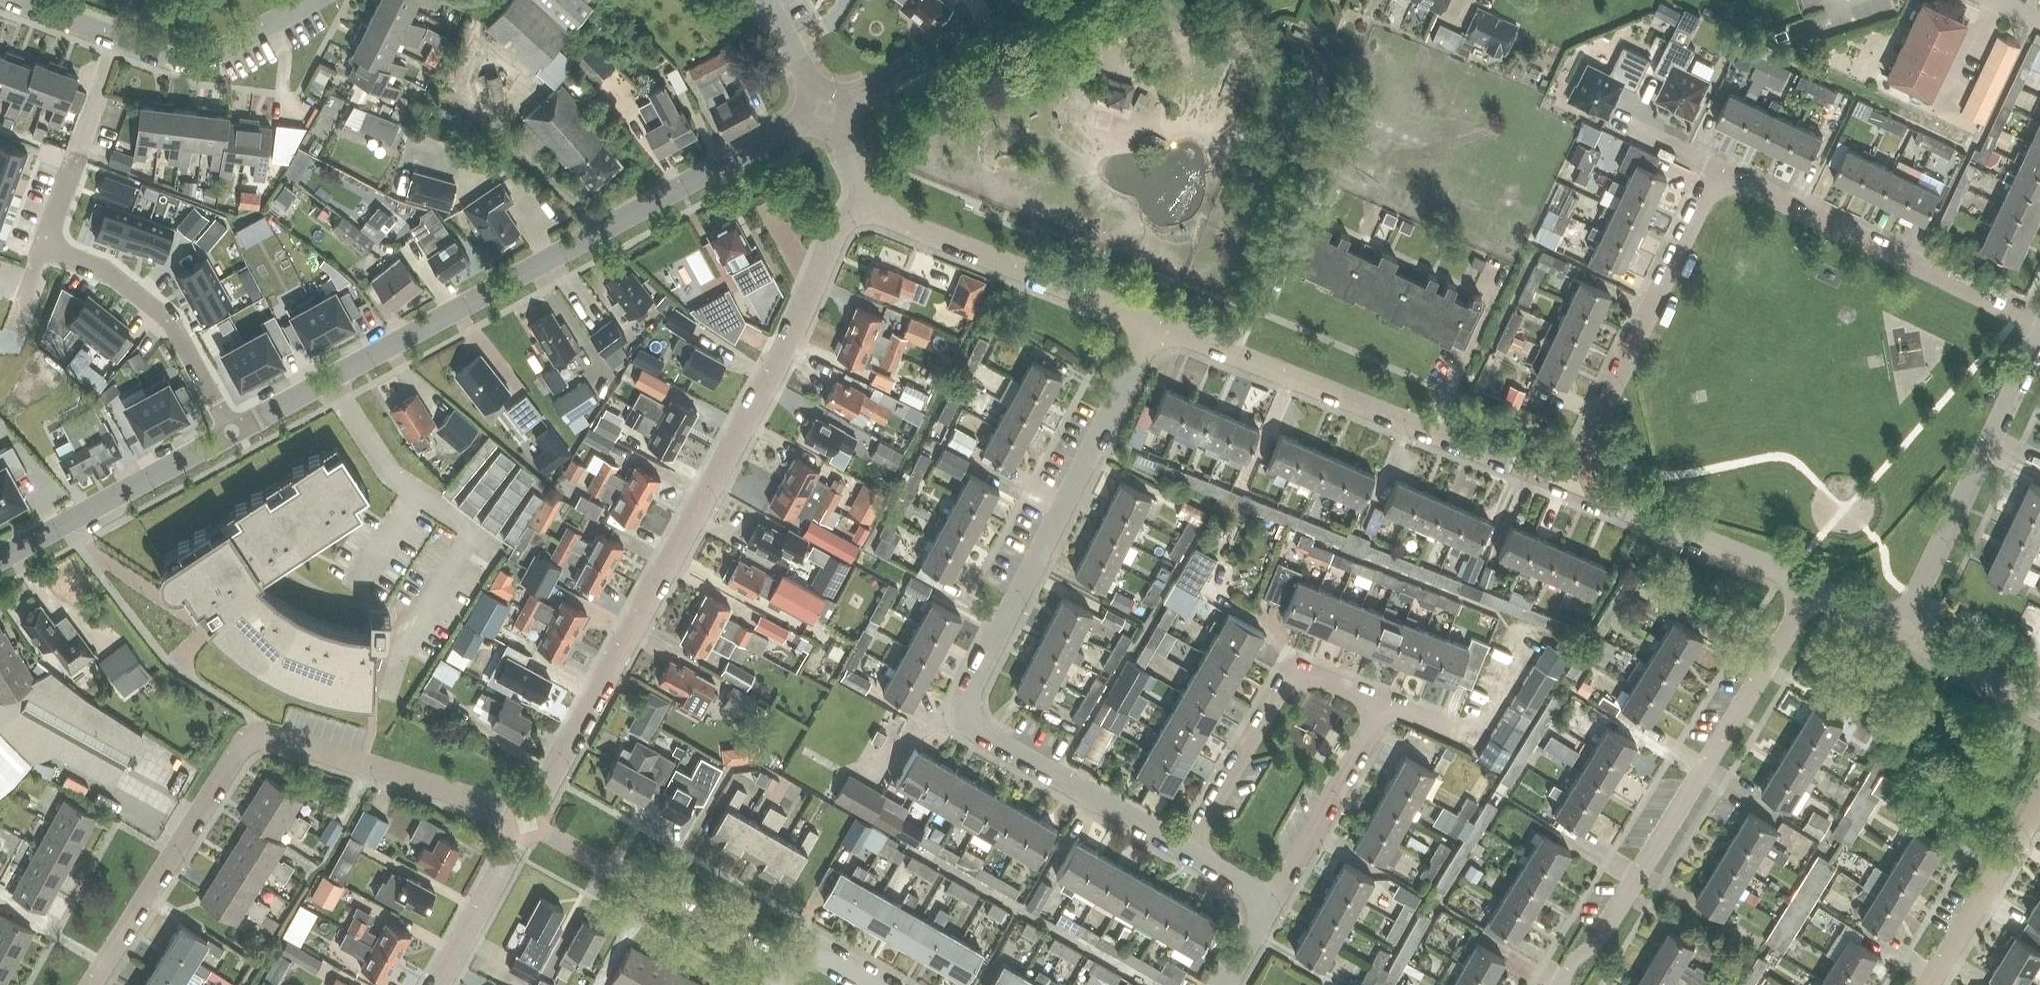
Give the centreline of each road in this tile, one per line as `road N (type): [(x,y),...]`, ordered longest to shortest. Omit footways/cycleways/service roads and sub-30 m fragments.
road 1 (residential): [(527,822),(784,352),(836,232),(872,202)]
road 2 (residential): [(1188,855),(979,732),(967,713),(968,693),(1159,324)]
road 3 (unclassified): [(1568,483),(1704,198),(1719,185),(1740,184),(2039,322)]
road 4 (tertiary): [(232,433),(824,110)]
road 5 (residential): [(527,822),(259,736),(244,745),(92,984)]
road 6 (residential): [(1274,906),(1385,705),(1320,682),(1289,684),(1188,855)]
road 7 (residential): [(232,433),(170,321),(105,271),(49,245),(117,40)]
road 8 (residential): [(1559,984),(1571,964),(1605,939),(1815,587)]
road 9 (unclassified): [(1568,483),(1159,324)]
road 10 (residential): [(1899,632),(2039,340)]
road 11 (unclassified): [(1159,324),(895,222),(872,202)]
road 12 (residential): [(793,963),(527,822)]
road 13 (unclassified): [(1815,587),(1568,483)]
road 14 (tertiary): [(0,560),(232,433)]
road 15 (tertiary): [(824,110),(1039,0)]
road 16 (residential): [(312,0),(213,60),(188,62),(117,40)]
road 17 (residential): [(1927,984),(2039,805)]
road 18 (residential): [(439,984),(527,822)]
road 19 (unclassified): [(2039,711),(1899,632)]
road 20 (residential): [(824,110),(766,0)]

